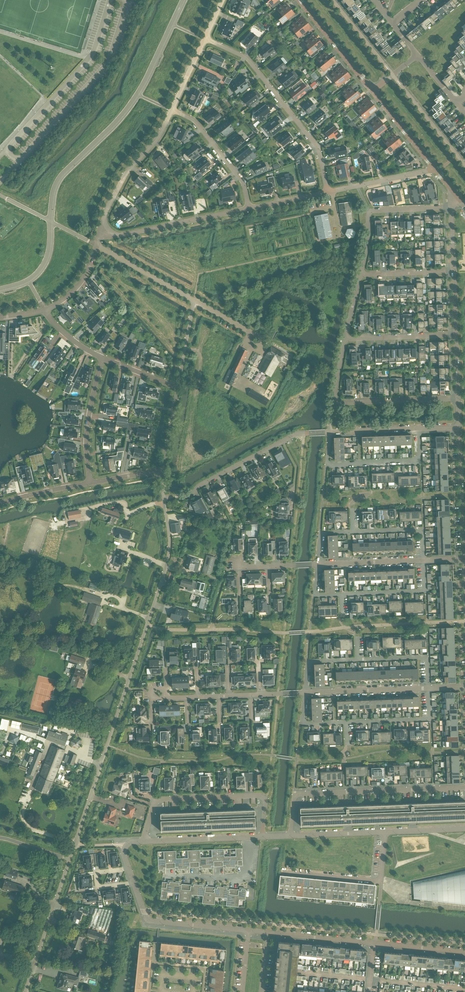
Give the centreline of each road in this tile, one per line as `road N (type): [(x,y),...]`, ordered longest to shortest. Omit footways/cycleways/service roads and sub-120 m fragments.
road 1 (unclassified): [(25,991),(167,565),(163,471)]
road 2 (residential): [(464,788),(297,795),(289,836)]
road 3 (residential): [(205,40),(244,56),(314,142),(326,191)]
road 4 (residential): [(262,837),(264,797),(162,799),(144,842)]
road 5 (residential): [(459,398),(337,401),(345,338)]
road 6 (residential): [(330,433),(296,435),(171,498)]
road 7 (residential): [(330,433),(327,464),(421,461),(420,429)]
road 8 (residential): [(304,693),(151,698)]
road 9 (residential): [(112,231),(105,210),(172,110)]
road 10 (residential): [(250,207),(112,231)]
road 11 (unclassified): [(134,884),(151,921),(249,930)]
road 12 (residential): [(460,428),(464,559)]
road 13 (residential): [(172,110),(197,123),(241,177),(250,207)]
road 14 (residential): [(103,358),(87,433),(91,483)]
road 15 (residential): [(428,688),(304,693)]

